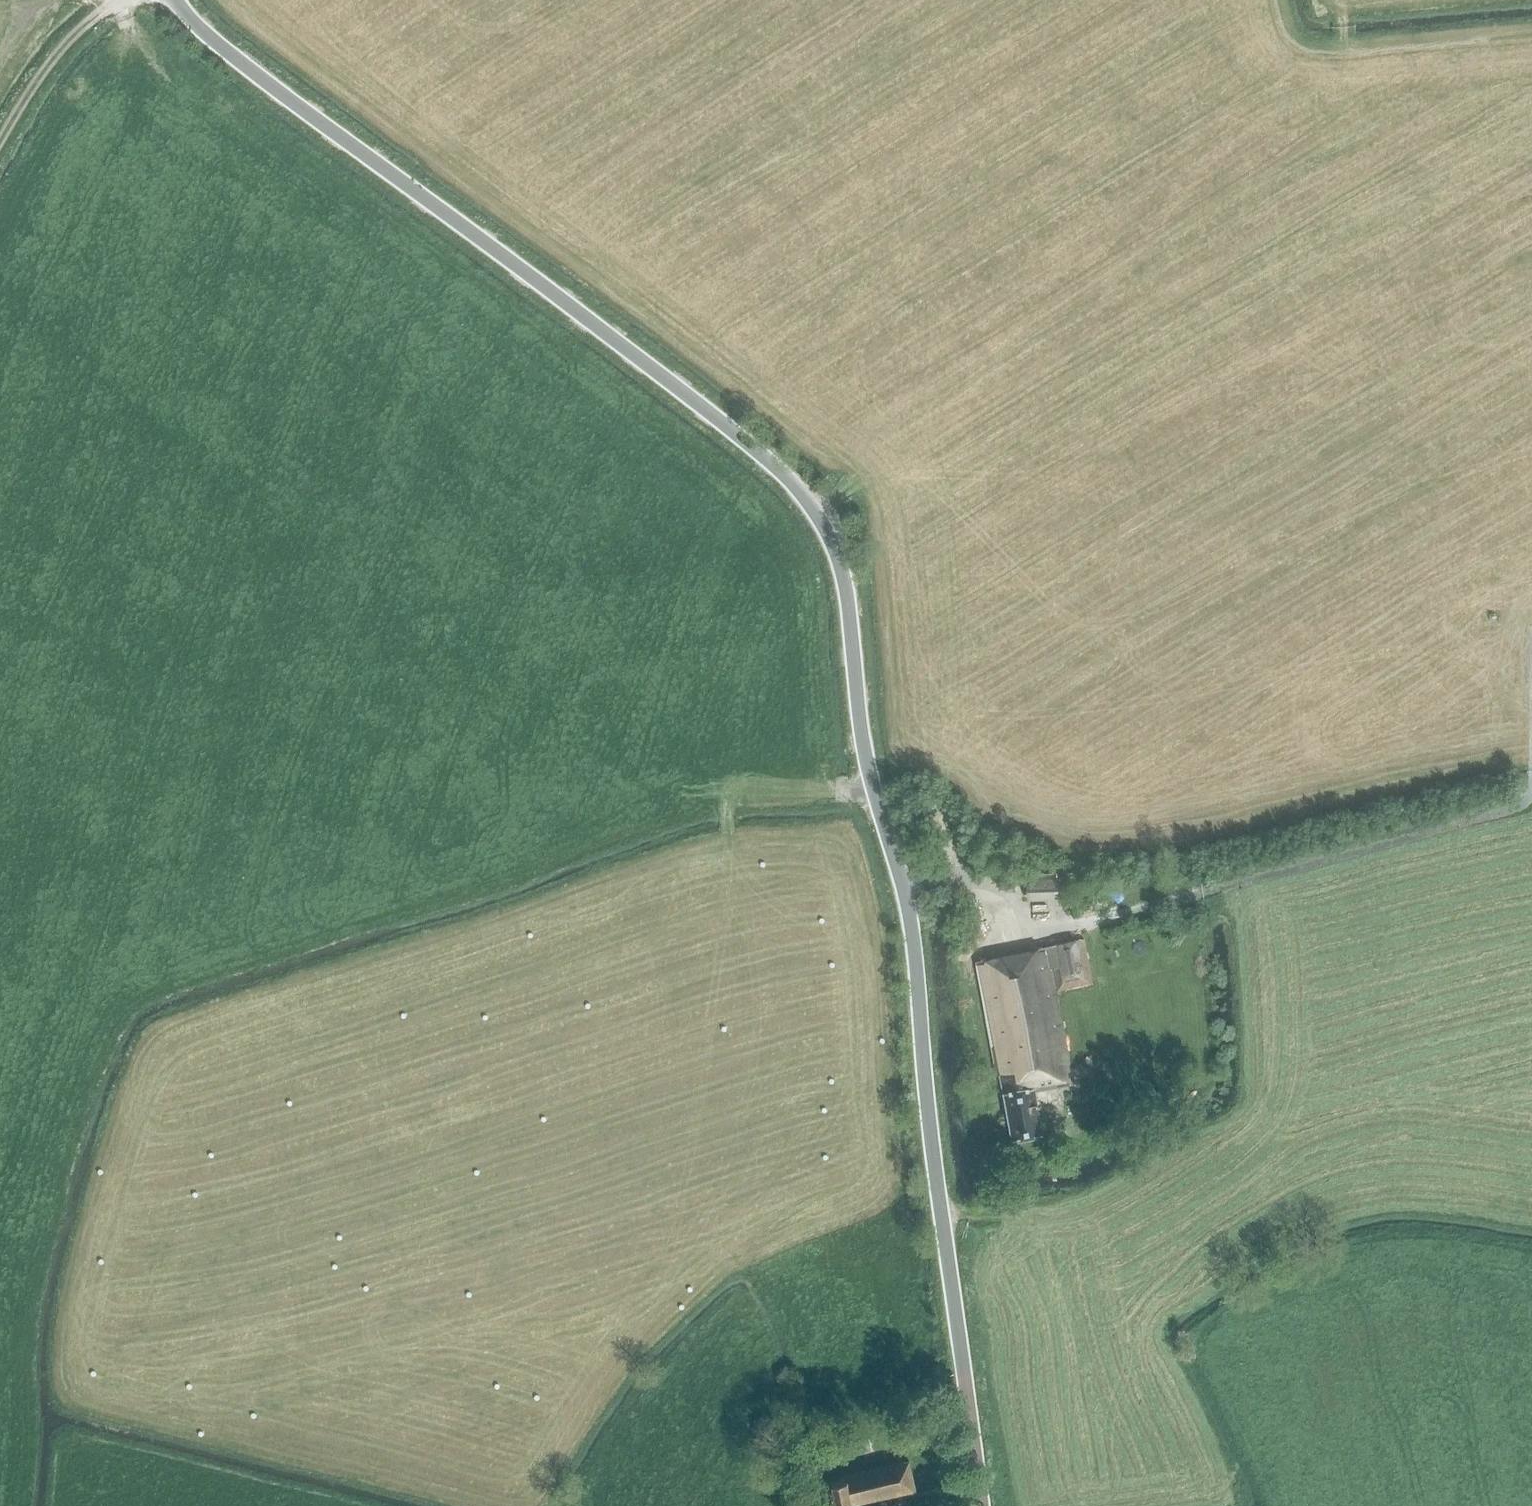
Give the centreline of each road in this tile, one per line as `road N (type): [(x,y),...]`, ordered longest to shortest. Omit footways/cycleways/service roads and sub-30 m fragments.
road 1 (unclassified): [(979,1505),(912,945),(867,772),(845,585),(832,543),(769,463),(212,39),(173,0)]
road 2 (track): [(123,0),(61,46),(0,145)]

